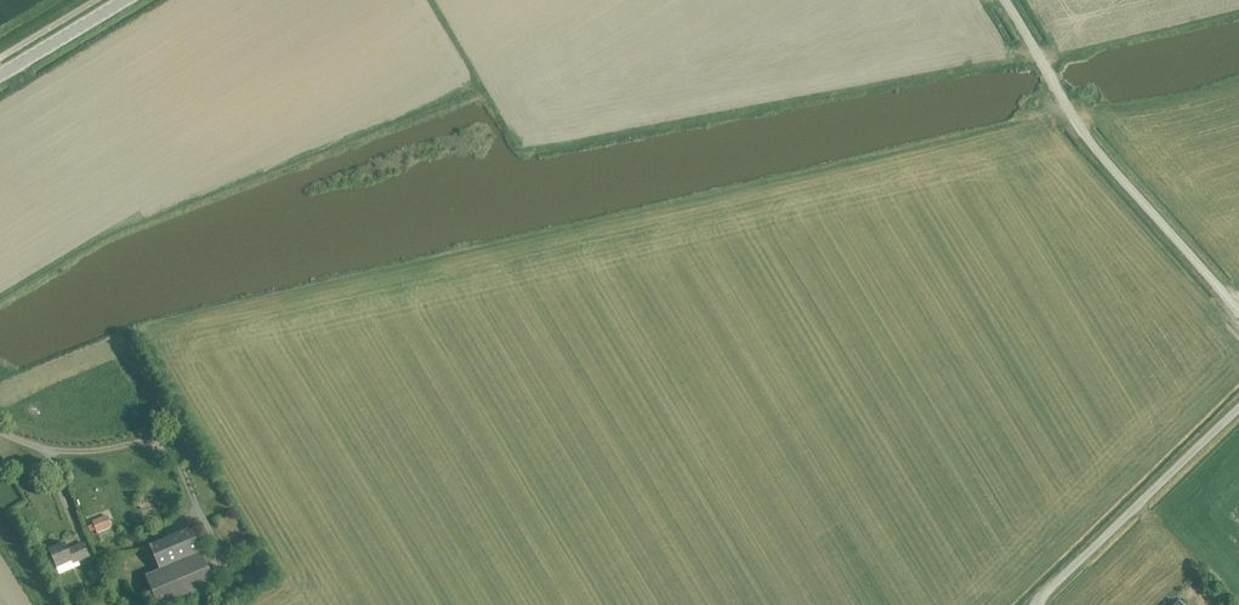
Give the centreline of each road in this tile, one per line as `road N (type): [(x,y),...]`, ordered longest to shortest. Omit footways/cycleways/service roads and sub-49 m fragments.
road 1 (unclassified): [(1238,312),(1092,146),(1004,0)]
road 2 (unclassified): [(1035,604),(1238,407)]
road 3 (tertiary): [(0,75),(125,0)]

